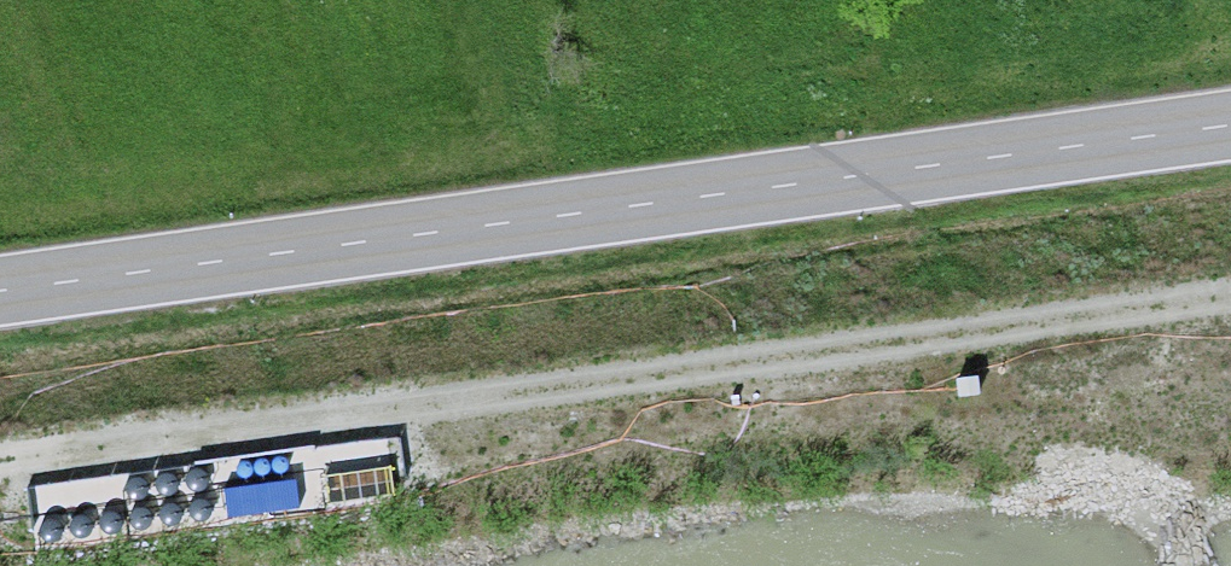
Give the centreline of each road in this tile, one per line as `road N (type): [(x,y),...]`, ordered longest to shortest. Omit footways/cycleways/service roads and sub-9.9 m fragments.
road 1 (tertiary): [(0,292),(1230,123)]
road 2 (track): [(0,461),(1230,295)]

